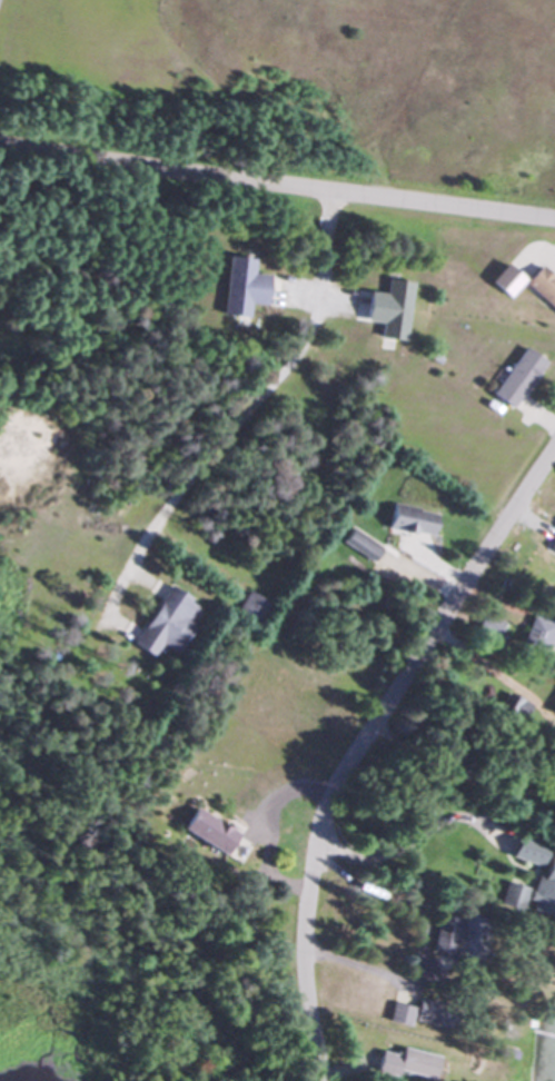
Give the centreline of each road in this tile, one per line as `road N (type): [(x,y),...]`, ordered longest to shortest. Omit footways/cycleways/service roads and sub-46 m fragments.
road 1 (residential): [(316,1080),(301,934),(321,814),(554,445)]
road 2 (residential): [(554,220),(0,147)]

